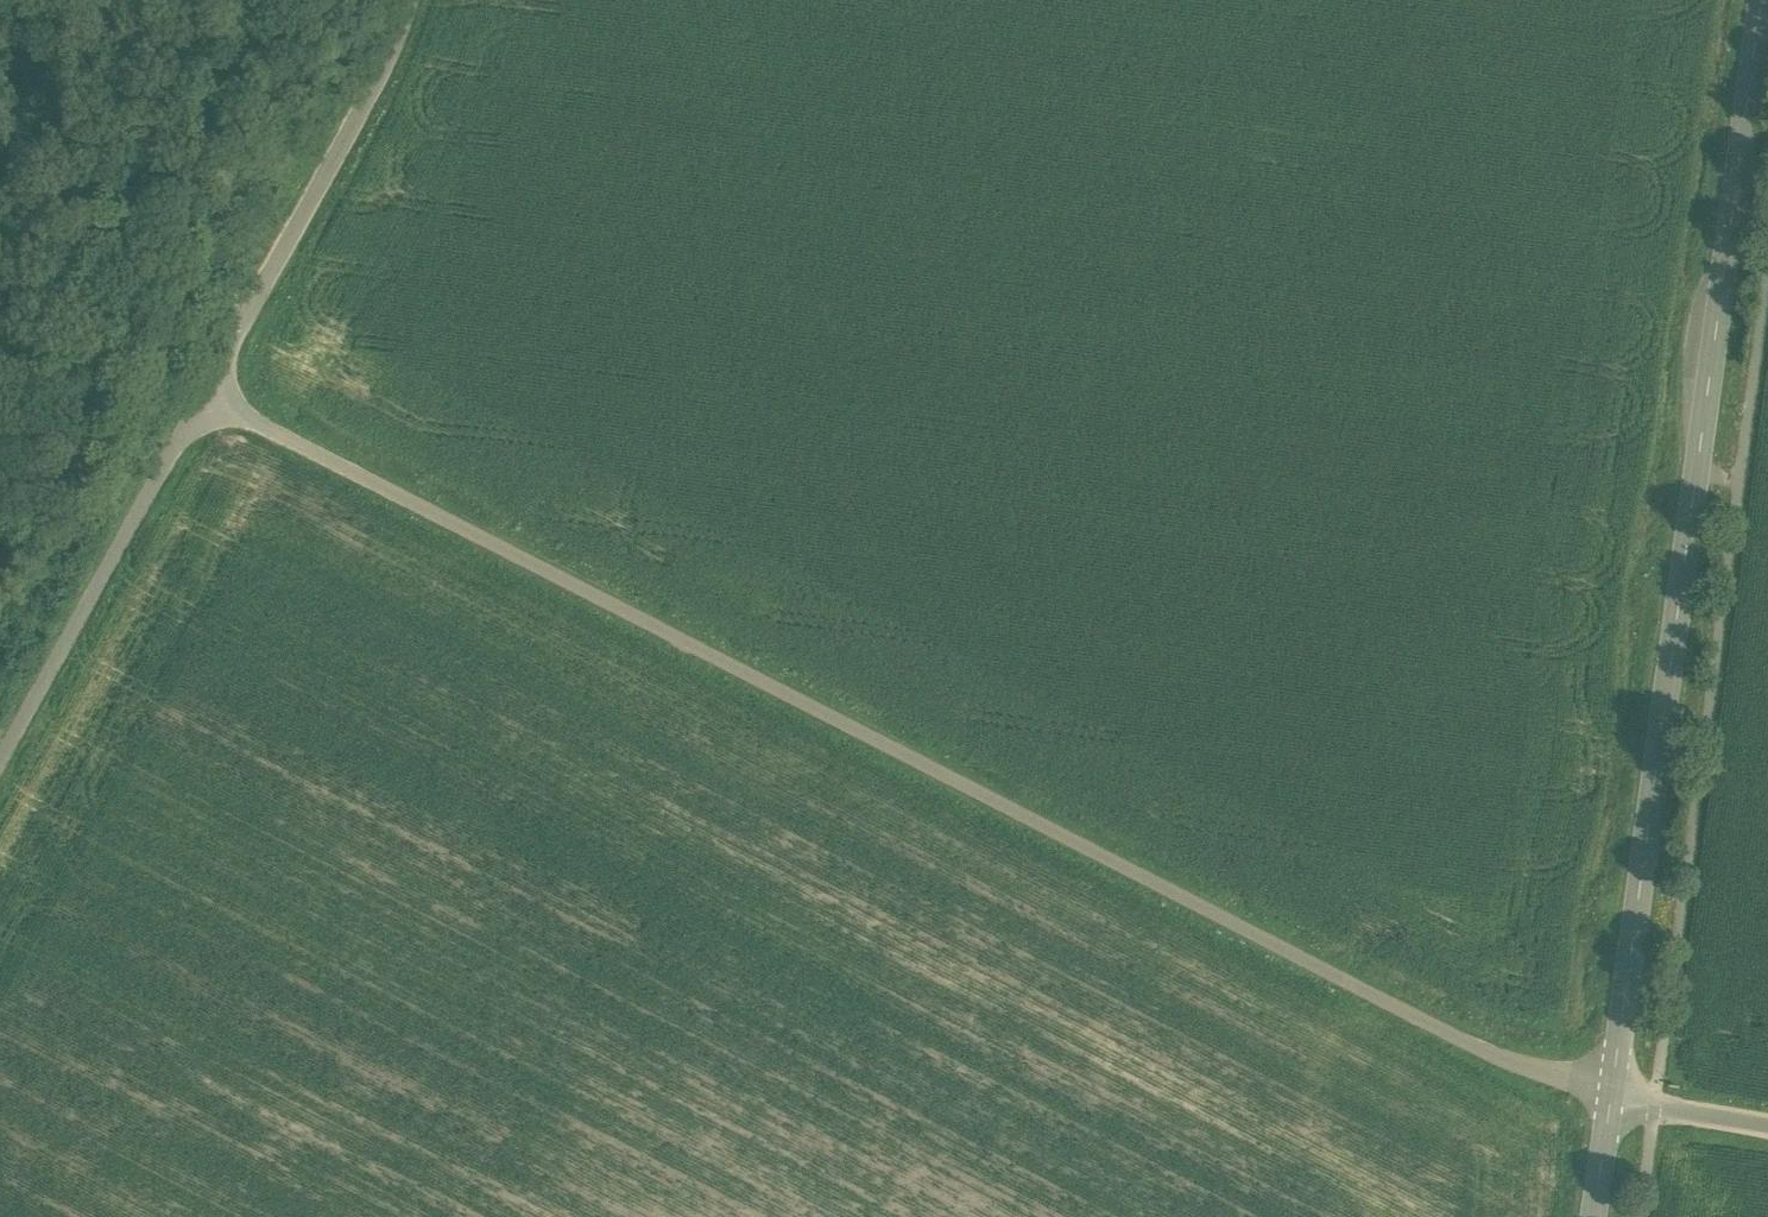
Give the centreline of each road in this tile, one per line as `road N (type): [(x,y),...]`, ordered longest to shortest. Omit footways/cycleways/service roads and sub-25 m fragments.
road 1 (unclassified): [(1611,1097),(218,372)]
road 2 (tertiary): [(1760,0),(1611,1097)]
road 3 (unclassified): [(0,755),(218,372)]
road 4 (unclassified): [(218,372),(353,128),(407,0)]
road 5 (unclassified): [(1767,1124),(1611,1097)]
road 6 (tertiary): [(1611,1097),(1594,1216)]

